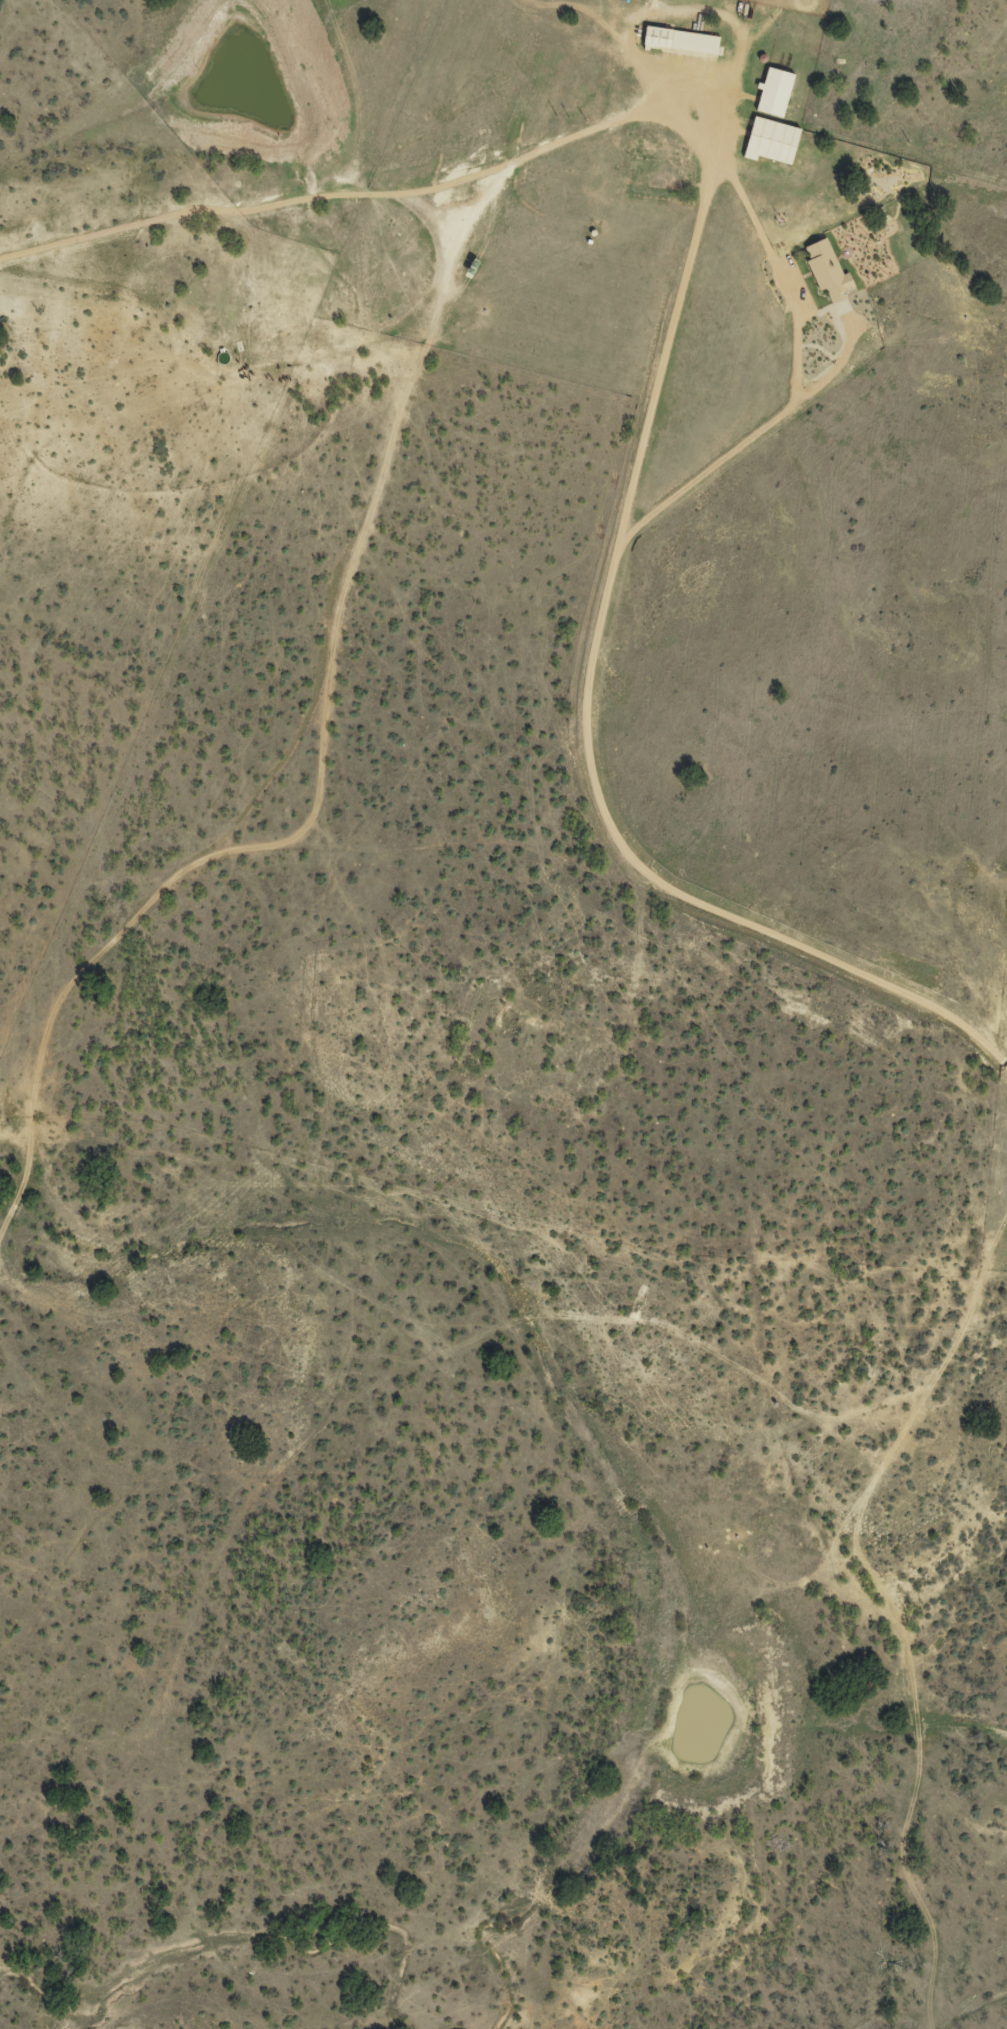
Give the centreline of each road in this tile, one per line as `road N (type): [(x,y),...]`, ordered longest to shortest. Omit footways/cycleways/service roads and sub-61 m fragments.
road 1 (track): [(1006,1088),(879,973),(720,923),(640,873),(580,798),(580,693),(680,263),(685,178),(709,45),(691,0)]

